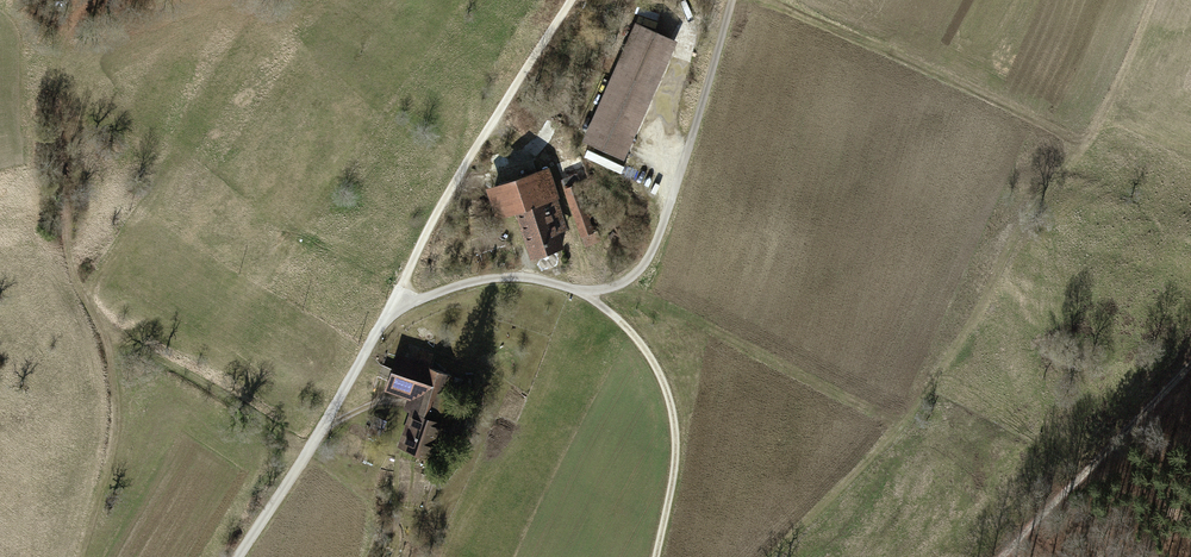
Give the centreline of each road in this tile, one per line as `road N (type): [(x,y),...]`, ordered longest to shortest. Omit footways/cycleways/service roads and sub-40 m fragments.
road 1 (track): [(655,556),(675,472),(668,397),(654,363),(591,296),(630,279),(652,255),(733,0)]
road 2 (track): [(94,0),(54,81),(64,232),(72,275),(112,364),(117,412),(80,556)]
road 3 (track): [(1150,0),(1120,79),(1079,142),(772,0)]
road 4 (residential): [(591,296),(514,276),(401,305),(237,556)]
road 5 (track): [(401,305),(402,283),(454,181),(570,0)]
road 6 (track): [(1190,368),(1062,483),(998,556)]
road 7 (track): [(308,451),(150,354),(92,305)]

